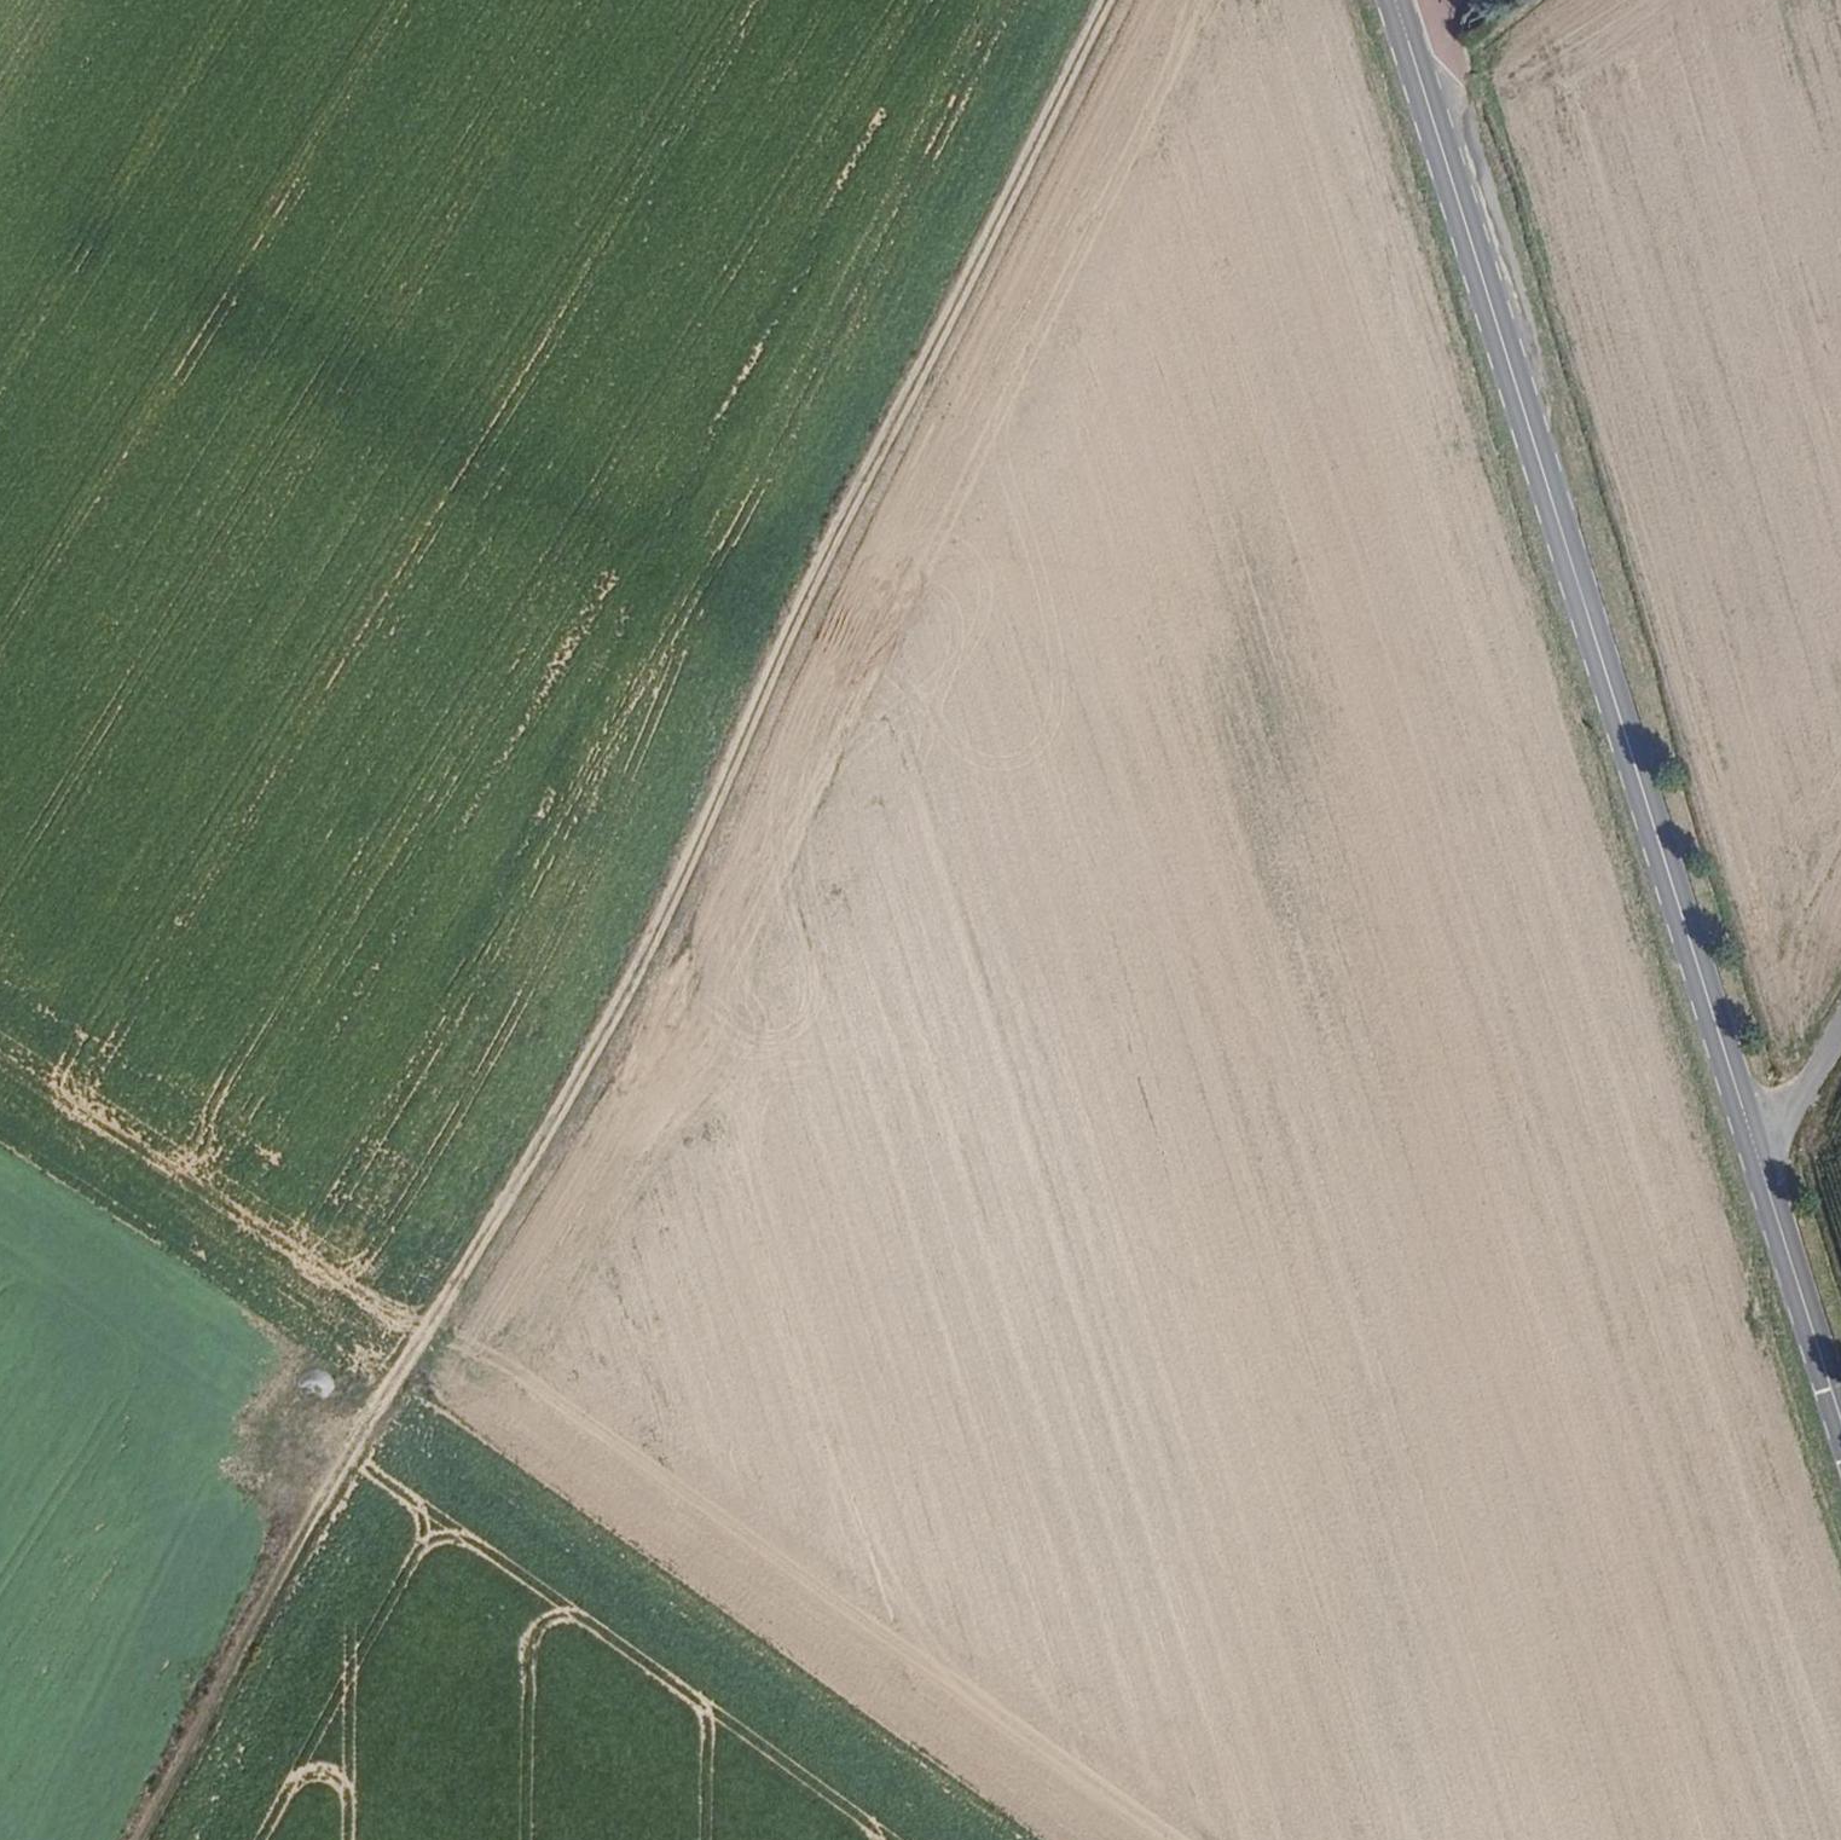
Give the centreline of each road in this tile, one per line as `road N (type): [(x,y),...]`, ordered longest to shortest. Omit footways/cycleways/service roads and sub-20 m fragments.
road 1 (track): [(1109,0),(957,297),(659,994),(390,1435),(169,1839)]
road 2 (secondary): [(1395,0),(1753,1141)]
road 3 (secondary): [(1753,1141),(1840,1419)]
road 4 (unclassified): [(1840,1044),(1808,1094),(1753,1141)]

